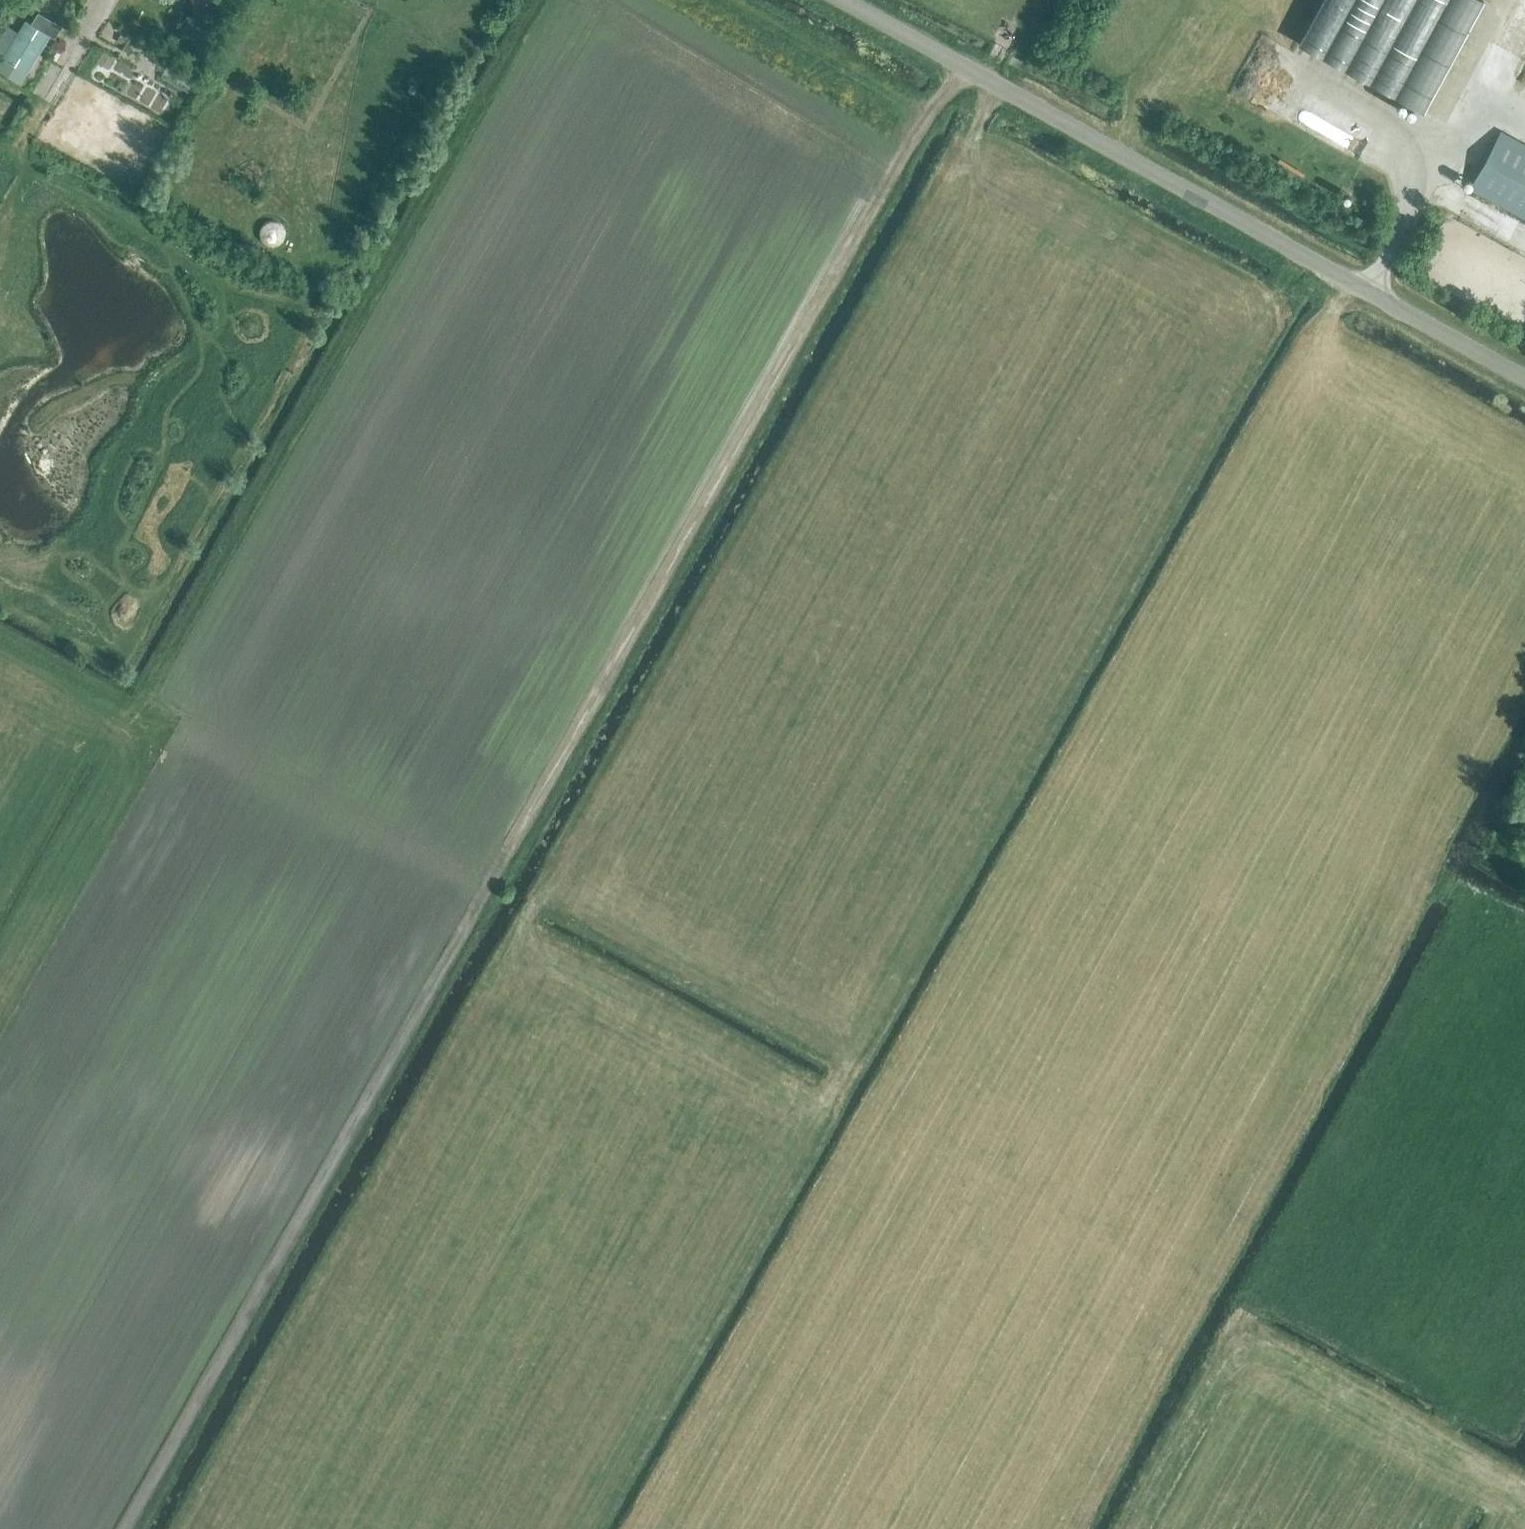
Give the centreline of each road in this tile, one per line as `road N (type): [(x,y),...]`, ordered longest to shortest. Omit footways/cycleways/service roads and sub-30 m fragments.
road 1 (unclassified): [(1524,383),(819,0)]

